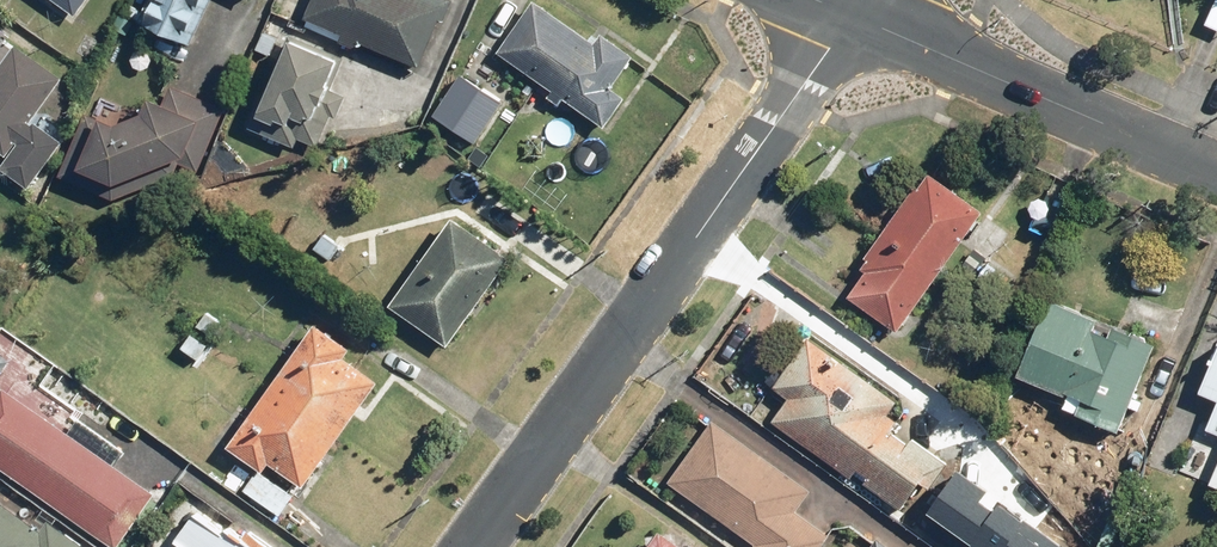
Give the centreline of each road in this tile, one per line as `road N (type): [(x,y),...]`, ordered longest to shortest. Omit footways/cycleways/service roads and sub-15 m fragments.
road 1 (residential): [(853,16),(474,546)]
road 2 (residential): [(853,16),(1216,173)]

